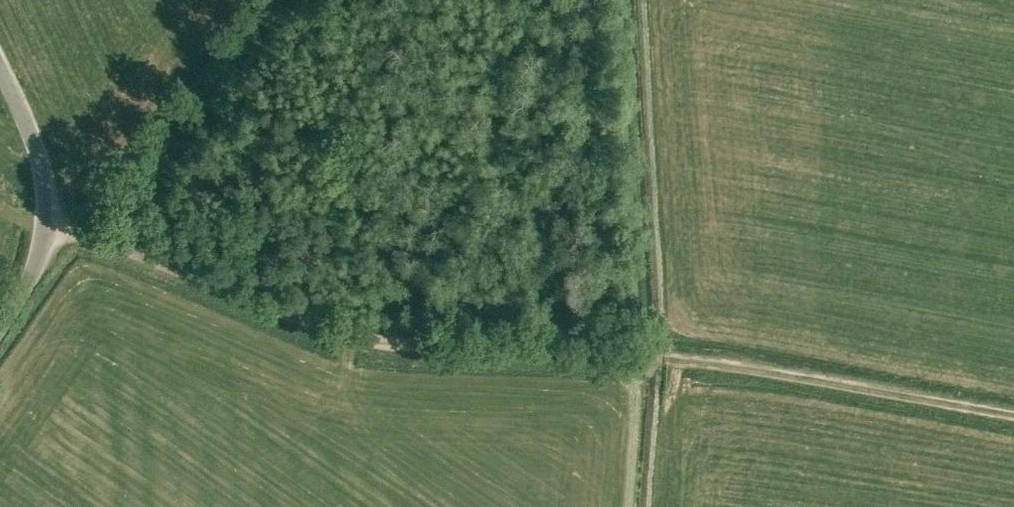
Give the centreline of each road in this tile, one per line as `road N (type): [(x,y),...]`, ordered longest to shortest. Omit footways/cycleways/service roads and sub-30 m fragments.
road 1 (track): [(632,355),(376,341),(49,223)]
road 2 (track): [(1013,411),(632,355)]
road 3 (unclassified): [(0,328),(31,277),(49,223),(34,142),(0,68)]

